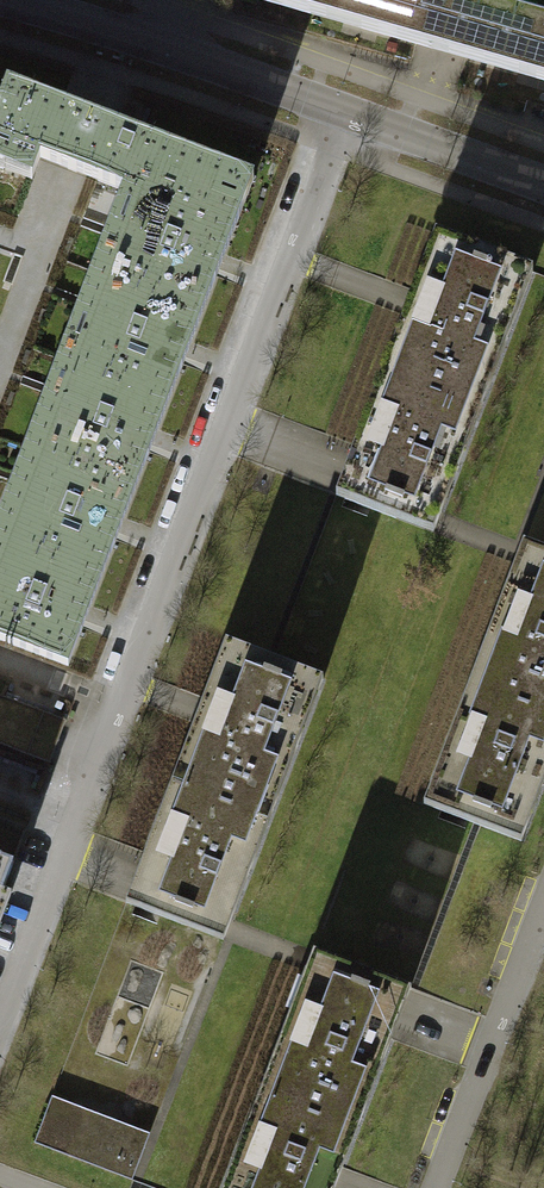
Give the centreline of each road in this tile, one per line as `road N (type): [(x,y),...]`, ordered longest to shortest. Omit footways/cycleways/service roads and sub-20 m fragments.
road 1 (residential): [(0,1010),(339,113)]
road 2 (residential): [(20,0),(339,113)]
road 3 (residential): [(439,1187),(543,906)]
road 4 (residential): [(339,113),(543,187)]

